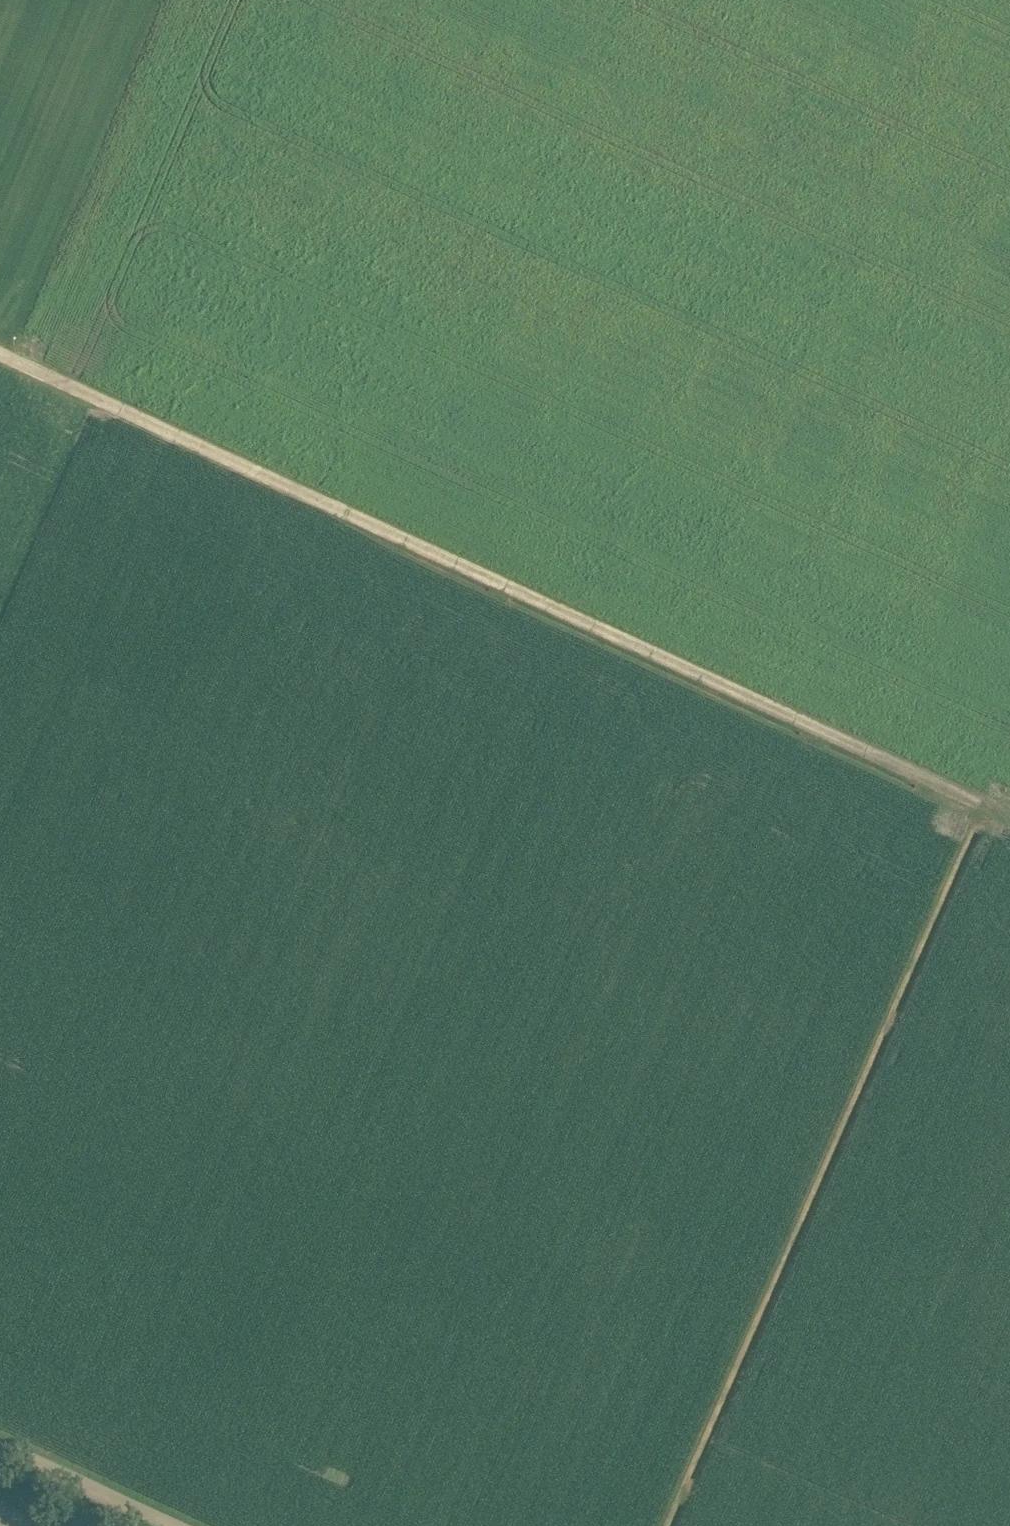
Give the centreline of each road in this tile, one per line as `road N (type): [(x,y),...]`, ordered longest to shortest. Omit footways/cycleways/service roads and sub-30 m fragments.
road 1 (track): [(983,806),(0,351)]
road 2 (track): [(0,1450),(166,1525)]

